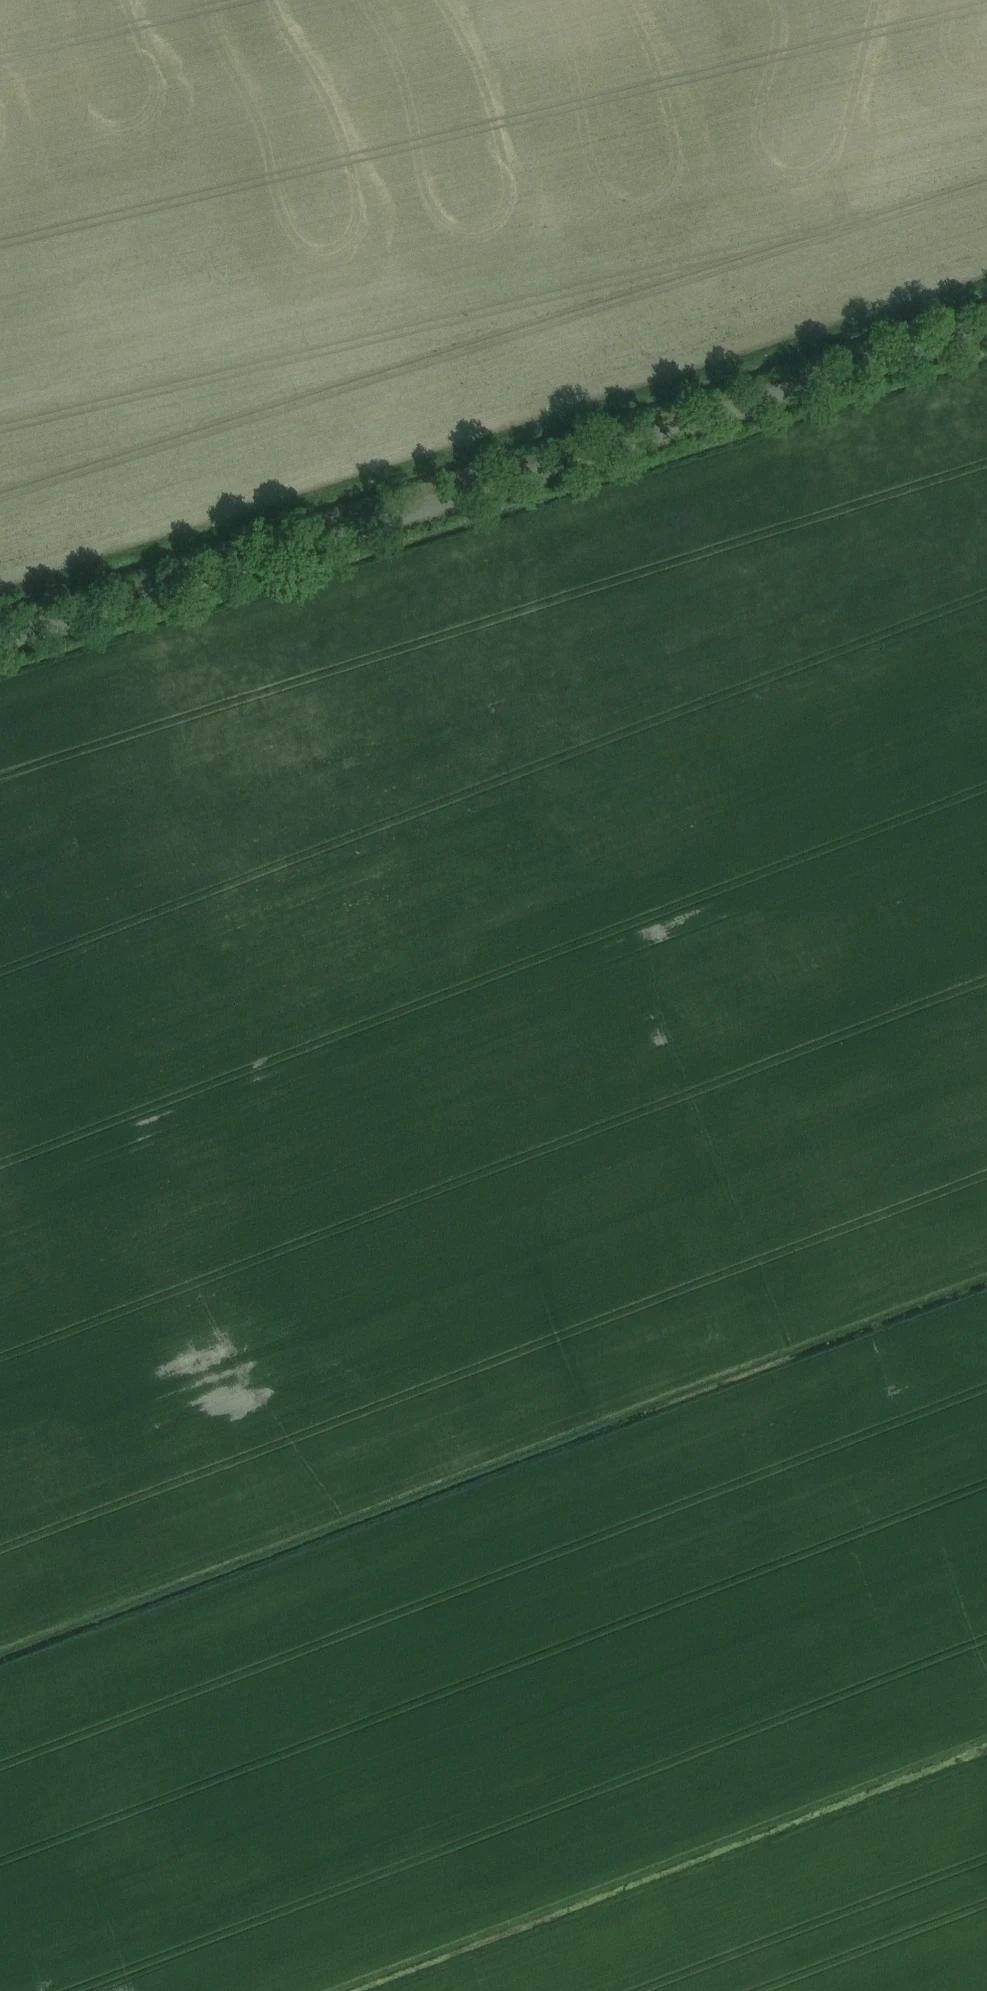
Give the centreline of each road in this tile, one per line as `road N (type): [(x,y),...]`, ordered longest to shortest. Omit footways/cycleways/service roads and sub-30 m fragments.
road 1 (unclassified): [(0,645),(986,328)]

